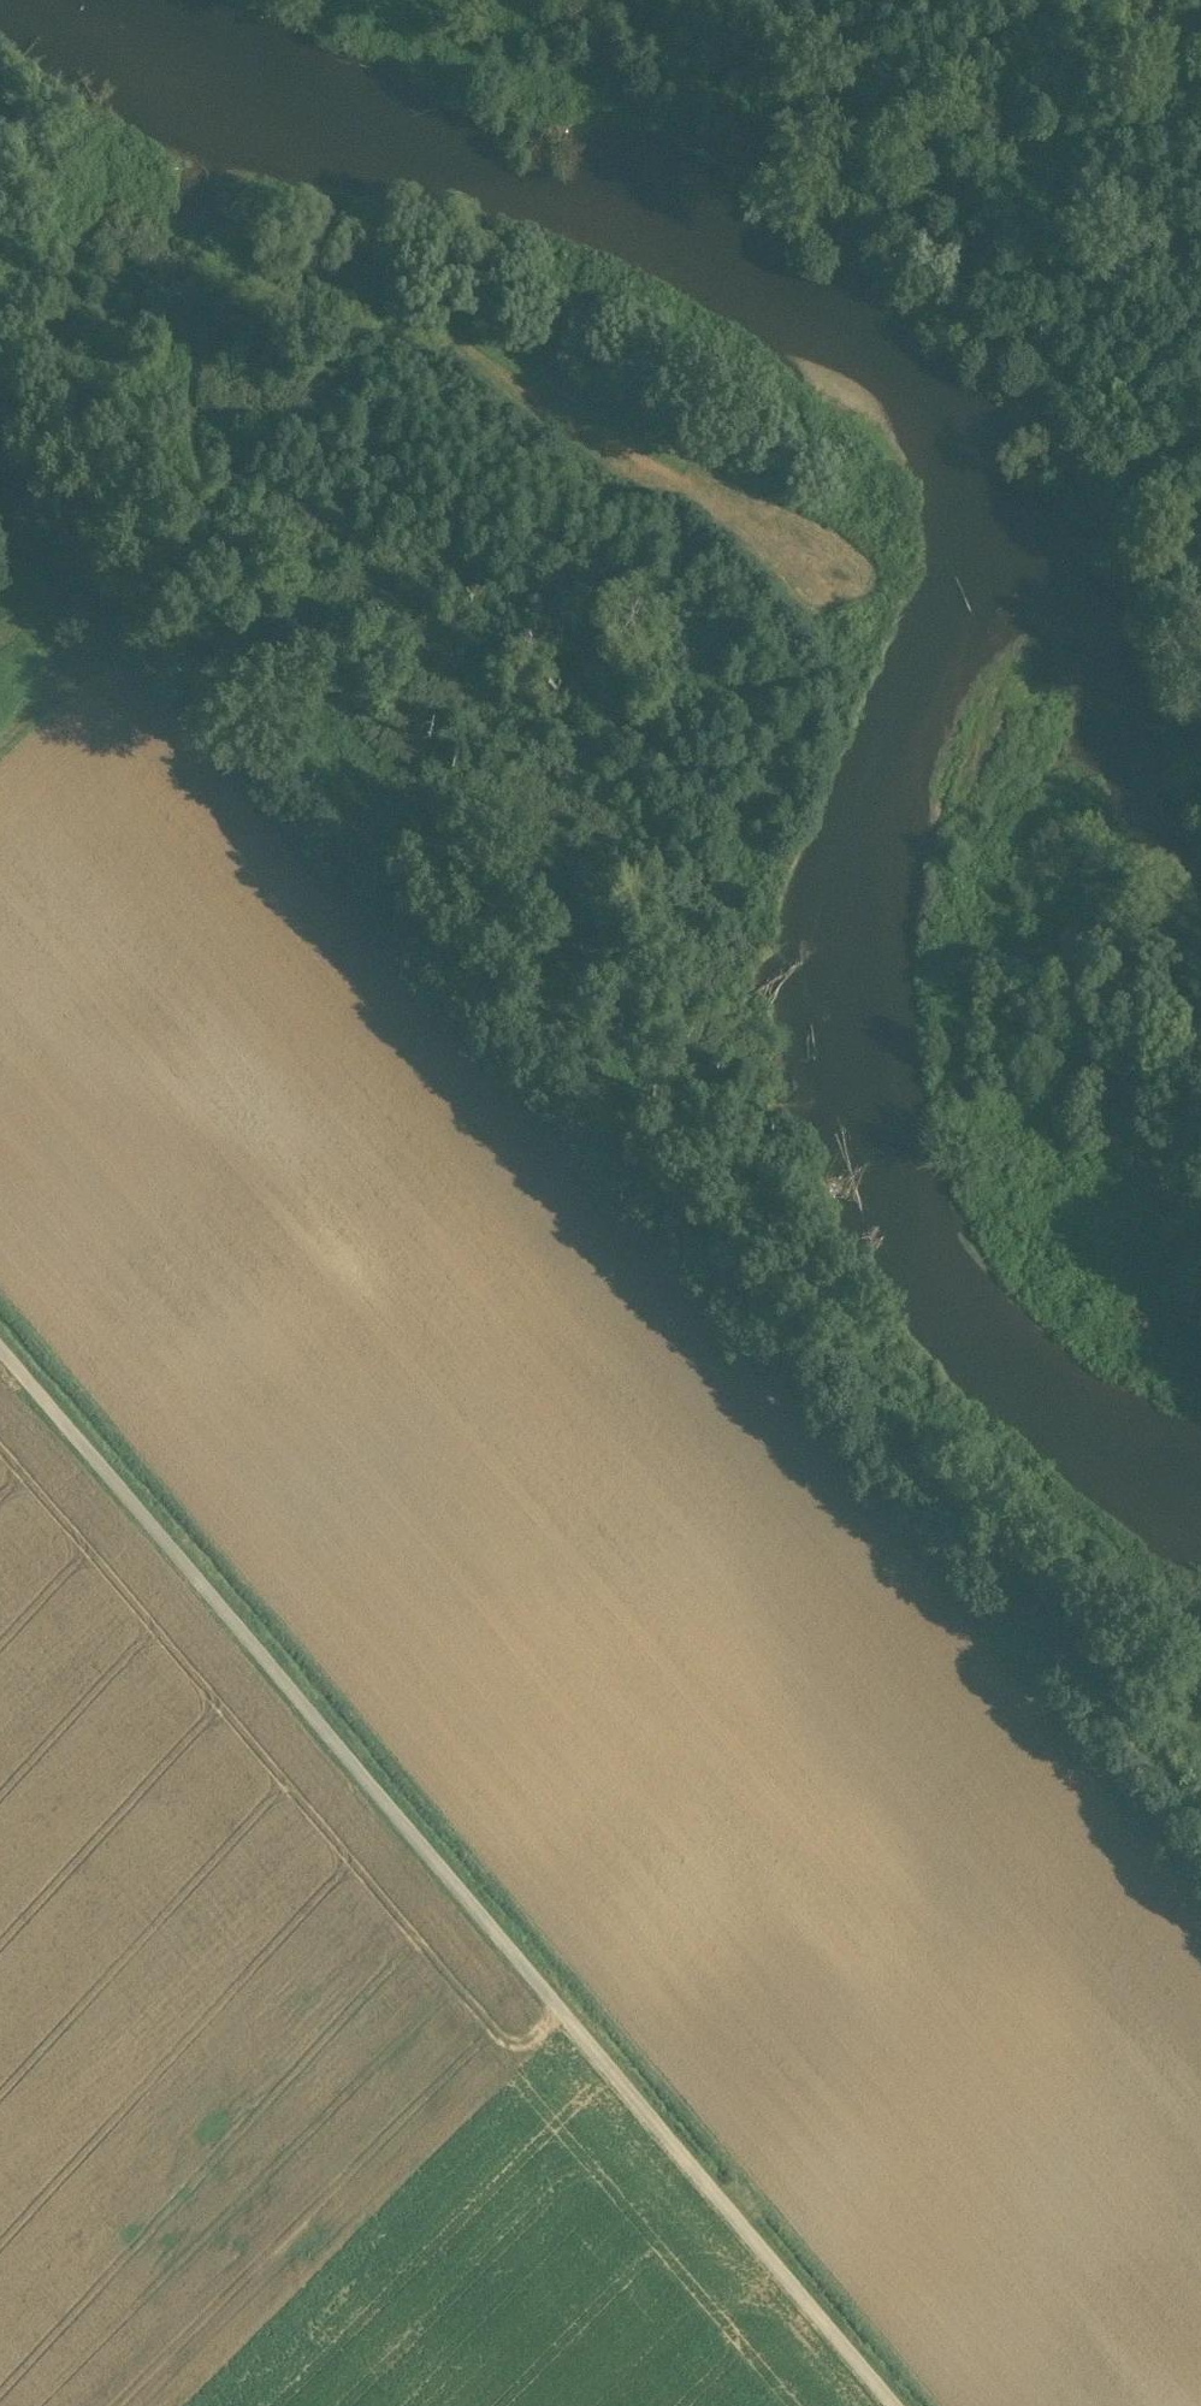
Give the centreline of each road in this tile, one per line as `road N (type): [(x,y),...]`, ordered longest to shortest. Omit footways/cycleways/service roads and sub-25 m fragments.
road 1 (track): [(899,2405),(0,1350)]
road 2 (track): [(0,742),(127,633),(194,542),(204,428),(188,305),(157,190),(89,123)]

